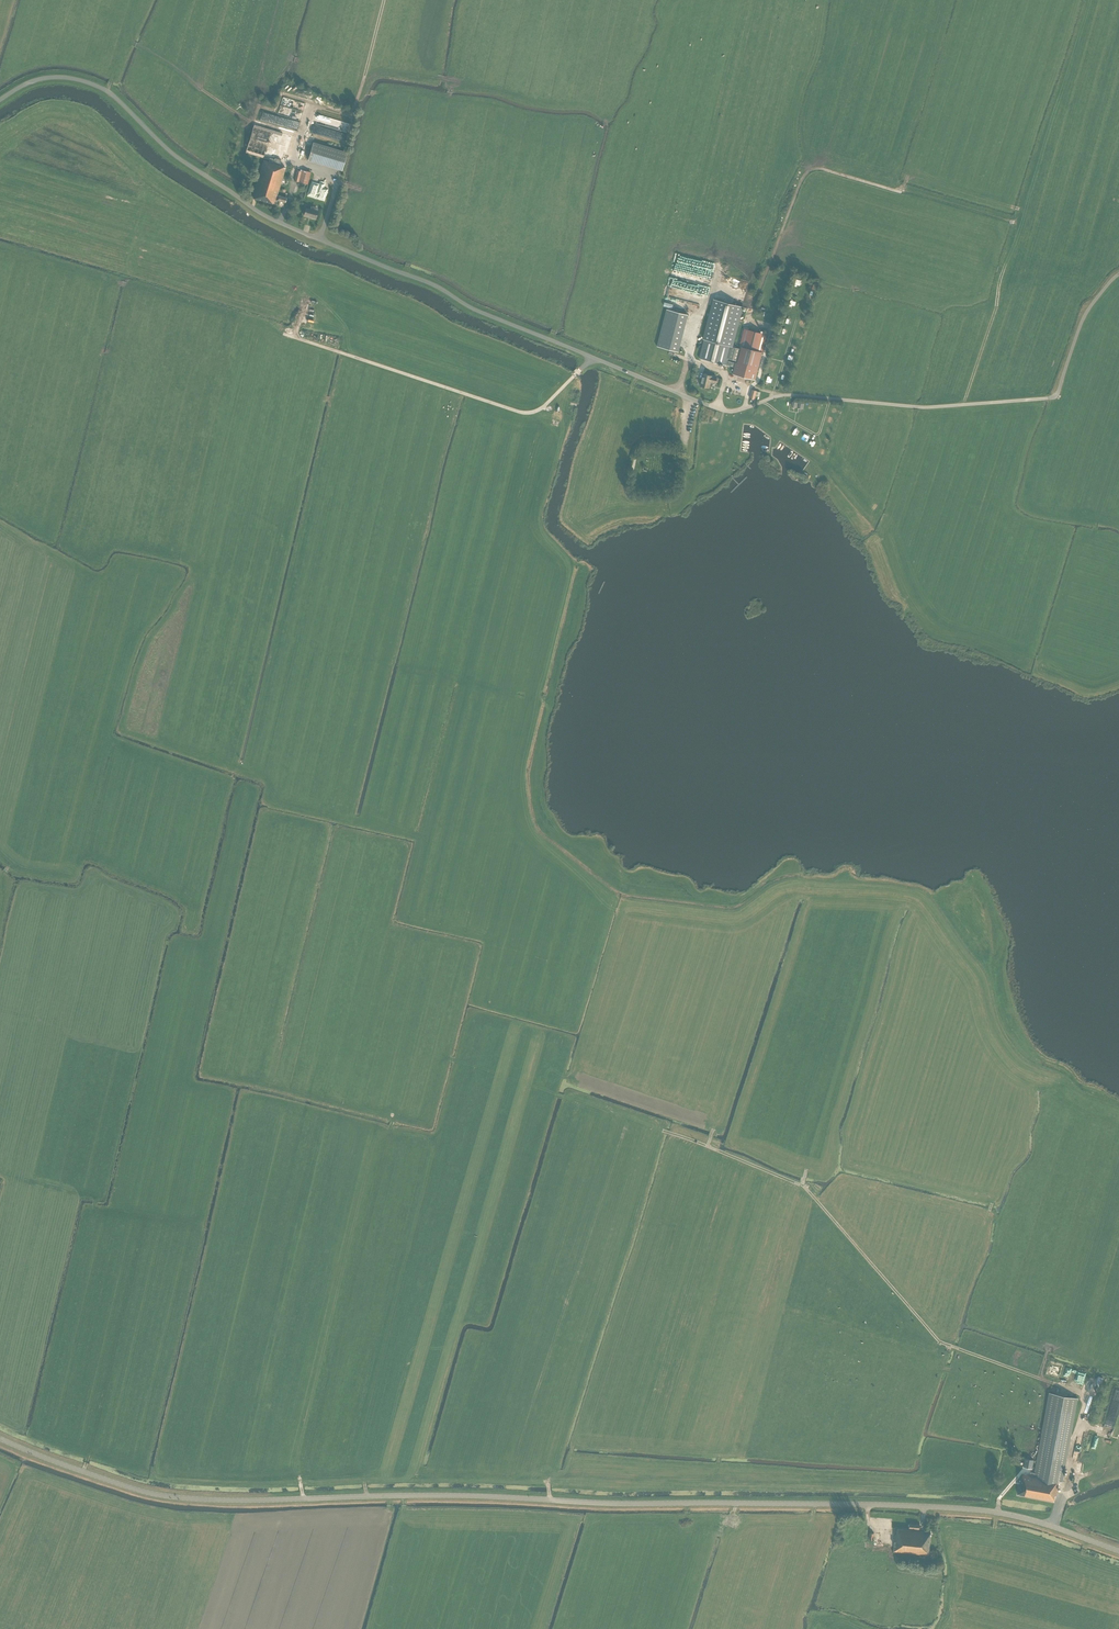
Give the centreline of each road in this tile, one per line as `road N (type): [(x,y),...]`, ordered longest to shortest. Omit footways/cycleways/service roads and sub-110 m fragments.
road 1 (tertiary): [(0,1439),(180,1496),(474,1493),(923,1506),(1046,1524),(1118,1550)]
road 2 (unclassified): [(913,407),(786,395),(717,408),(269,218),(169,151),(100,87),(43,79),(0,100)]
road 3 (track): [(704,303),(711,294),(757,298),(807,172),(829,171),(901,192)]
road 4 (unclassified): [(913,407),(1054,397),(1084,316),(1118,274)]
road 5 (track): [(300,137),(311,105),(342,115),(355,106),(384,0)]

